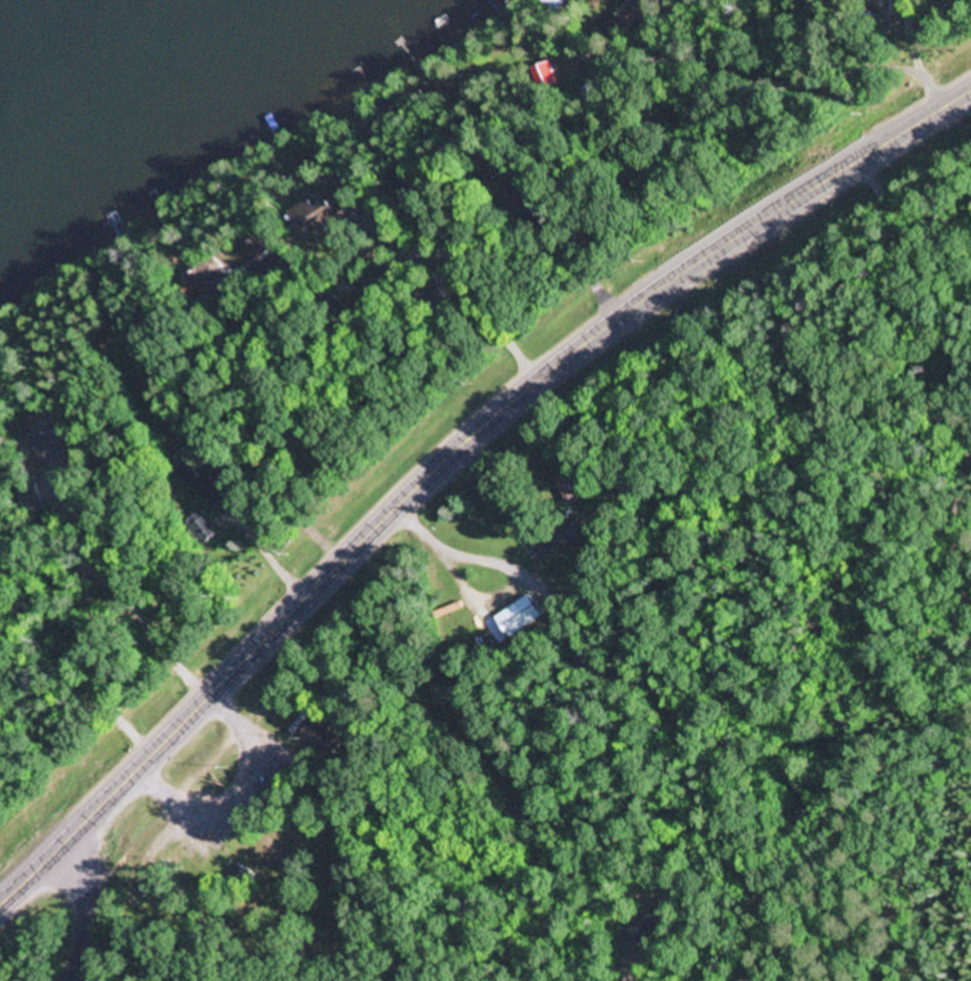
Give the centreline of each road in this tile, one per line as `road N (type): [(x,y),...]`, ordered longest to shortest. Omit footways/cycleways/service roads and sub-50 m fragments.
road 1 (track): [(0,940),(87,891),(132,849),(342,596),(528,420),(705,291),(970,135)]
road 2 (primary): [(970,89),(658,286),(554,365),(359,544),(0,903)]
road 3 (track): [(970,52),(608,276),(468,381),(0,827)]
road 4 (residential): [(944,106),(919,79),(882,68),(711,63),(496,93)]
road 5 (residential): [(71,980),(89,941),(91,912),(68,837)]

